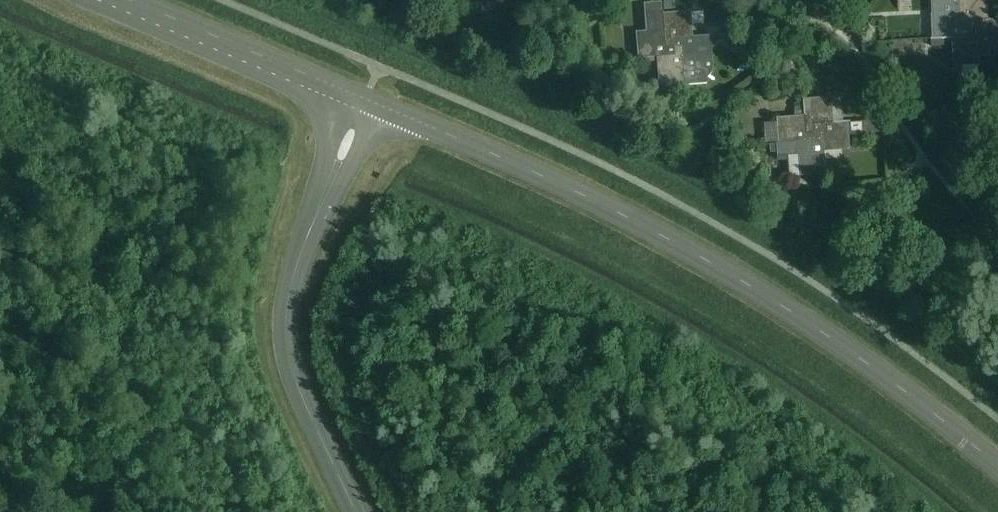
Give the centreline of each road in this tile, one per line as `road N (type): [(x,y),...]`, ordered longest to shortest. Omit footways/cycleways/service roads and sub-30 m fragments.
road 1 (tertiary): [(997,468),(915,397),(767,295),(584,192),(365,101)]
road 2 (unclassified): [(349,511),(285,378),(280,298),(365,101)]
road 3 (tertiary): [(365,101),(126,0)]

